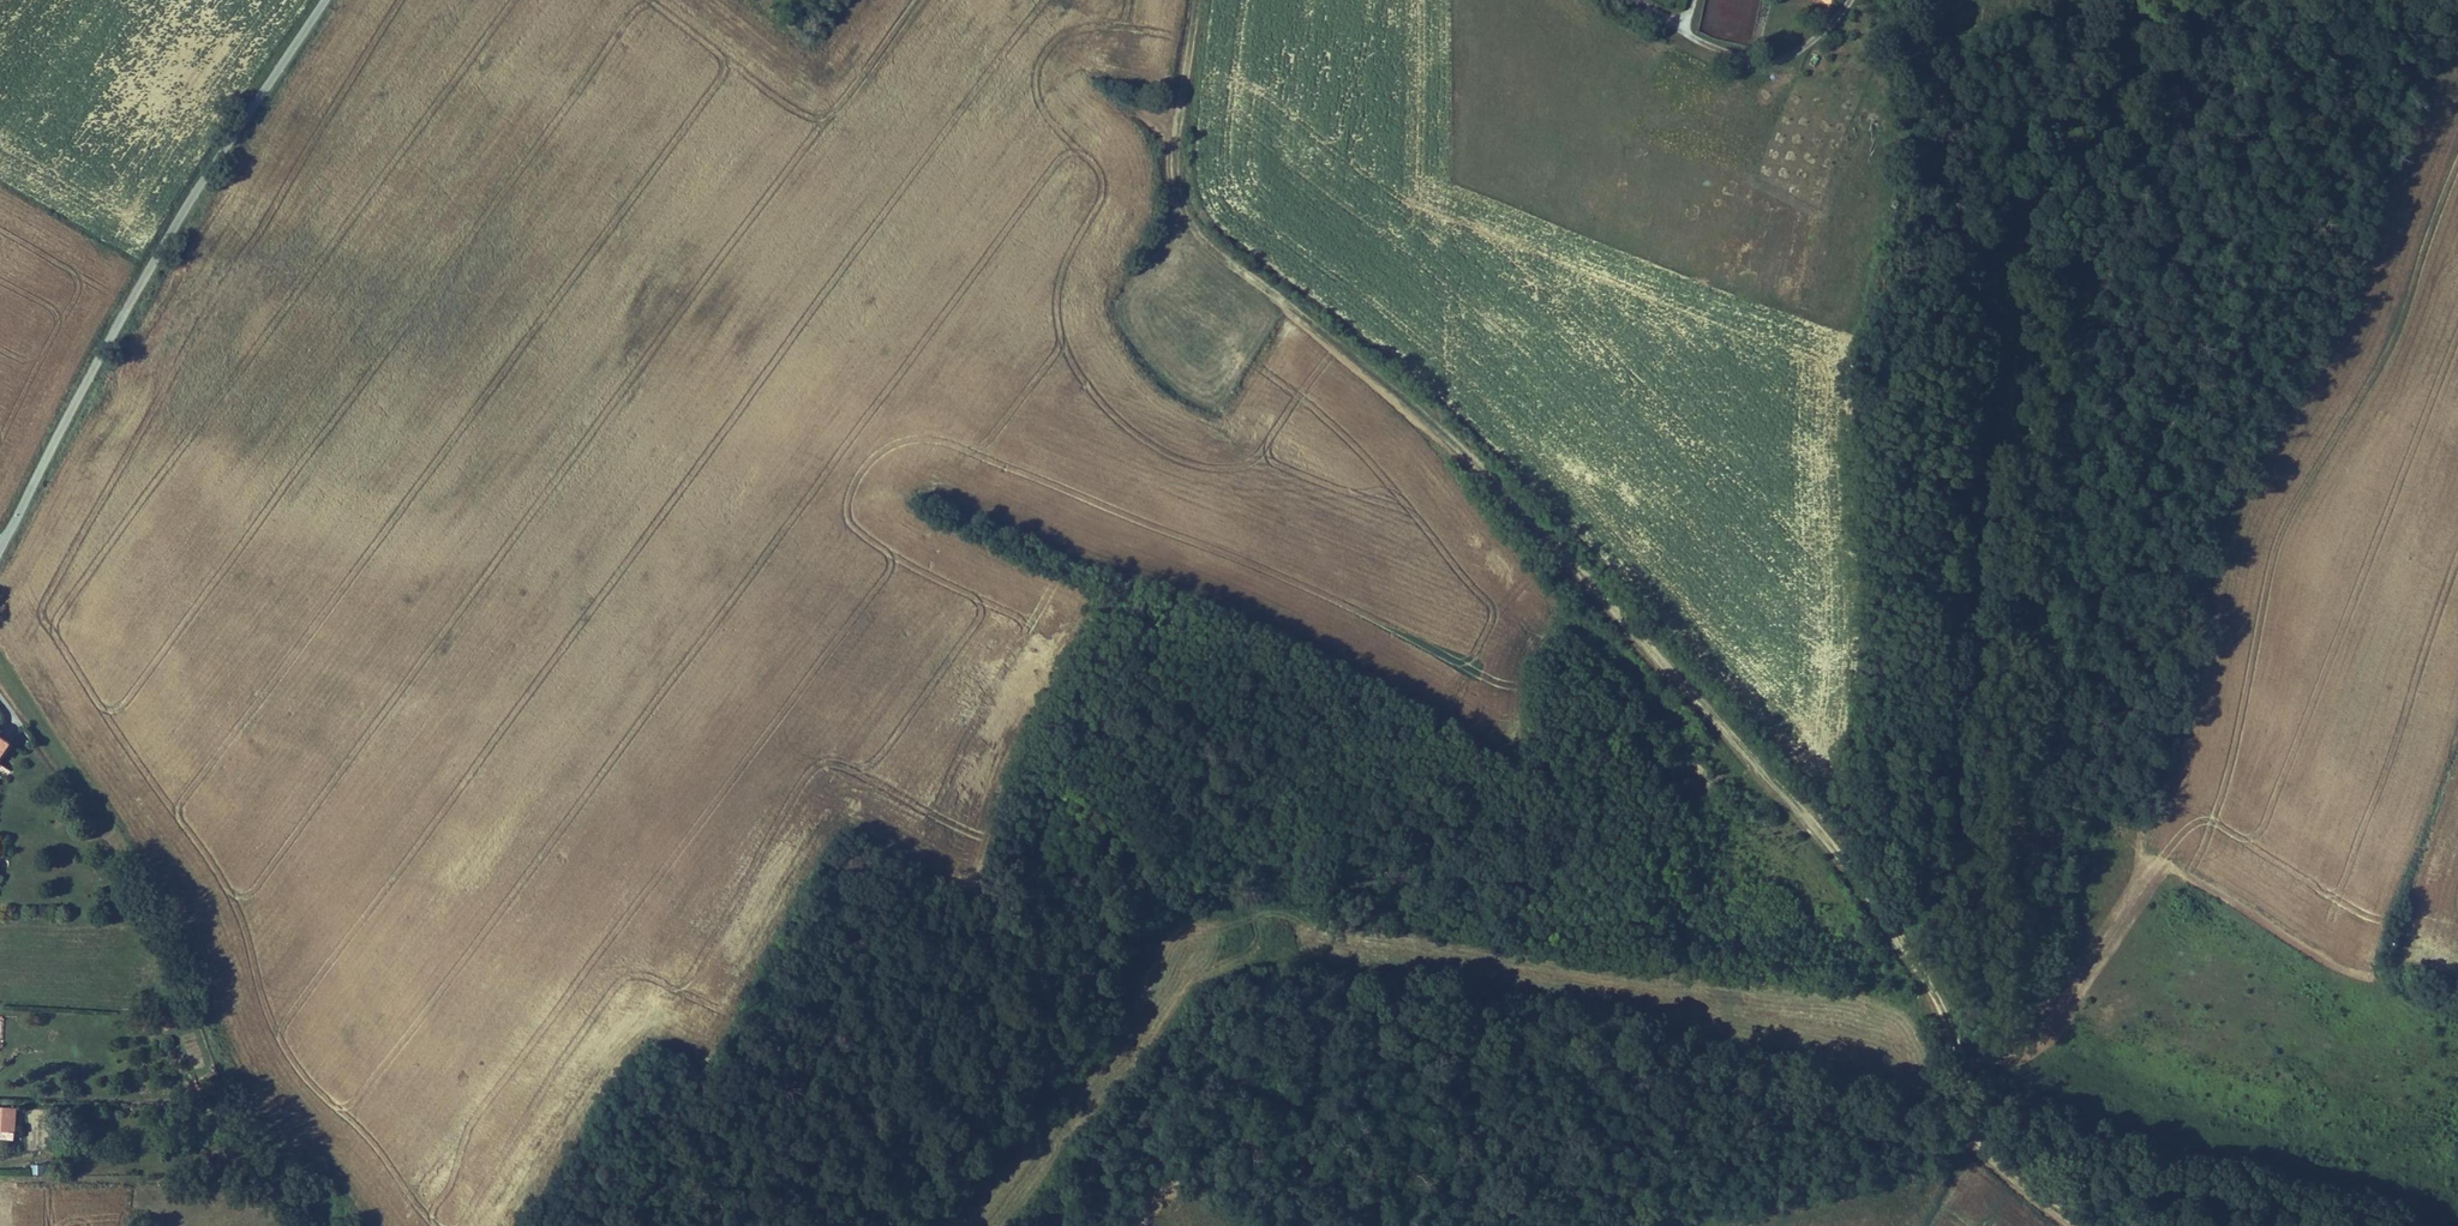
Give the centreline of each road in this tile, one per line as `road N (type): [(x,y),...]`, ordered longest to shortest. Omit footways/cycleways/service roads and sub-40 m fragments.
road 1 (track): [(2052,1225),(2000,1177),(1977,1071),(1866,878),(1602,589),(1208,243),(1181,207),(1173,162),(1175,91),(1193,0)]
road 2 (unclassified): [(315,0),(106,332),(0,545)]

